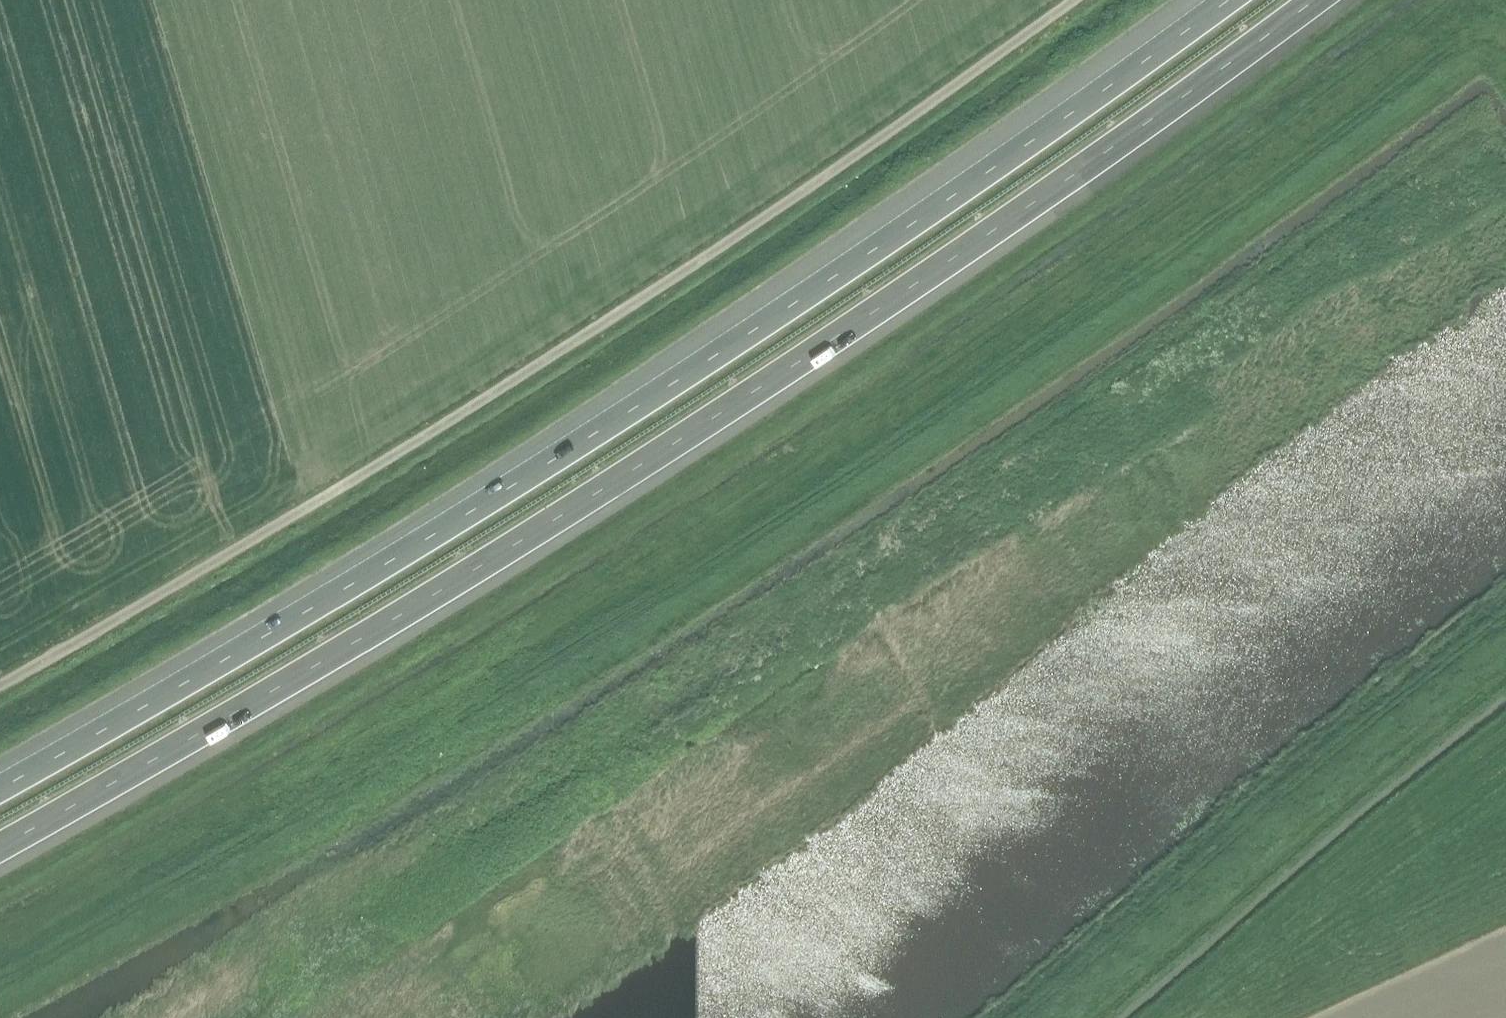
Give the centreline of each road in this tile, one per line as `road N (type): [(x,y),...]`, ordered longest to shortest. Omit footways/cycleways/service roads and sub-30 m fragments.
road 1 (motorway): [(0,847),(737,404),(1322,0)]
road 2 (motorway): [(1232,0),(865,260),(497,496),(0,784)]
road 3 (unclassified): [(0,688),(481,402),(1077,0)]

